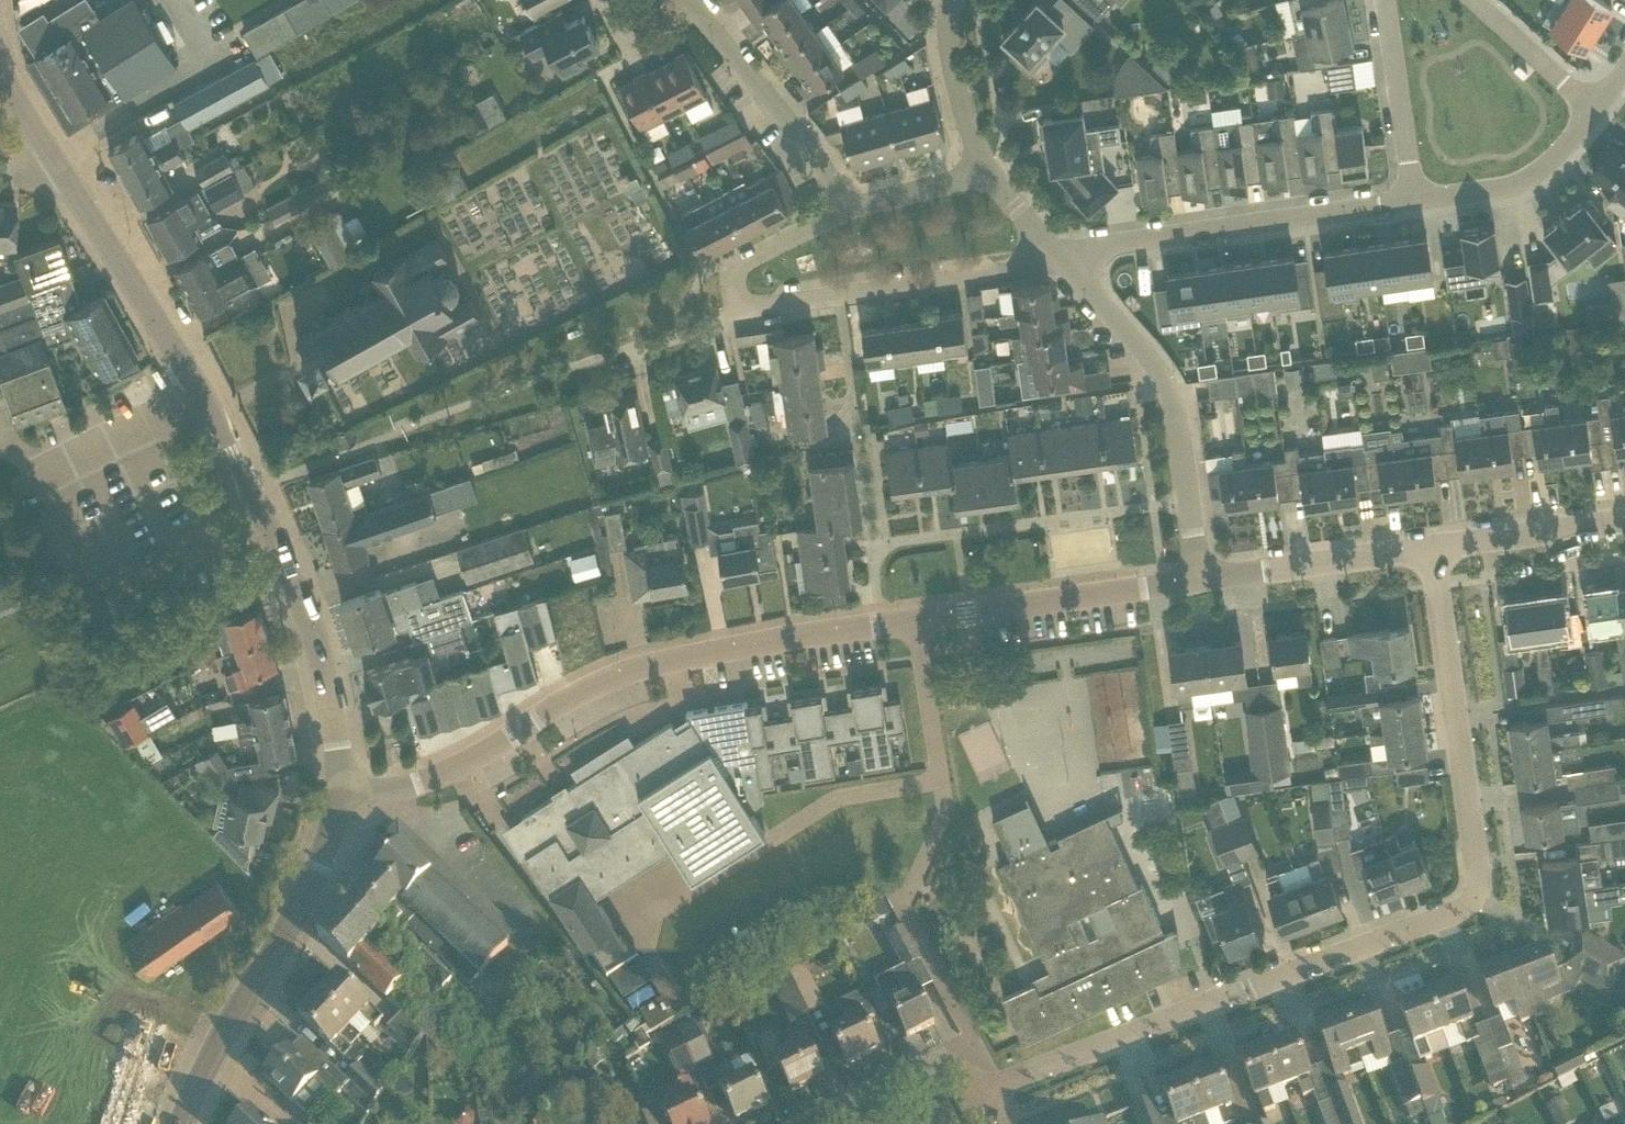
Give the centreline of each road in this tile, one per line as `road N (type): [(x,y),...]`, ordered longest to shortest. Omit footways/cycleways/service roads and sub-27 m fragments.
road 1 (residential): [(342,783),(407,784),(441,775),(604,681),(670,657),(1199,578)]
road 2 (residential): [(976,1098),(1457,909),(1479,882),(1431,544)]
road 3 (tertiary): [(342,783),(320,649),(271,522),(188,371),(56,161)]
road 4 (tertiary): [(180,1123),(330,848),(342,783)]
road 5 (residential): [(1199,578),(1169,390),(1149,353),(1058,250)]
road 6 (residential): [(1415,198),(1058,250)]
road 7 (residential): [(740,311),(998,270),(1058,250)]
road 8 (residential): [(840,210),(817,155),(698,12)]
road 9 (residential): [(1199,578),(1431,544)]
road 10 (residential): [(1598,108),(1552,159),(1502,186),(1415,198)]
road 11 (residential): [(1385,0),(1415,198)]
road 12 (residential): [(1431,544),(1624,518)]
road 13 (residential): [(990,168),(947,55),(953,0)]
road 14 (residential): [(799,1123),(916,1065),(954,1065)]
road 15 (residential): [(740,311),(734,261),(840,210)]
road 16 (residential): [(1598,108),(1474,0)]
road 17 (residential): [(840,210),(990,168)]
road 18 (residential): [(598,0),(624,42),(698,12)]

